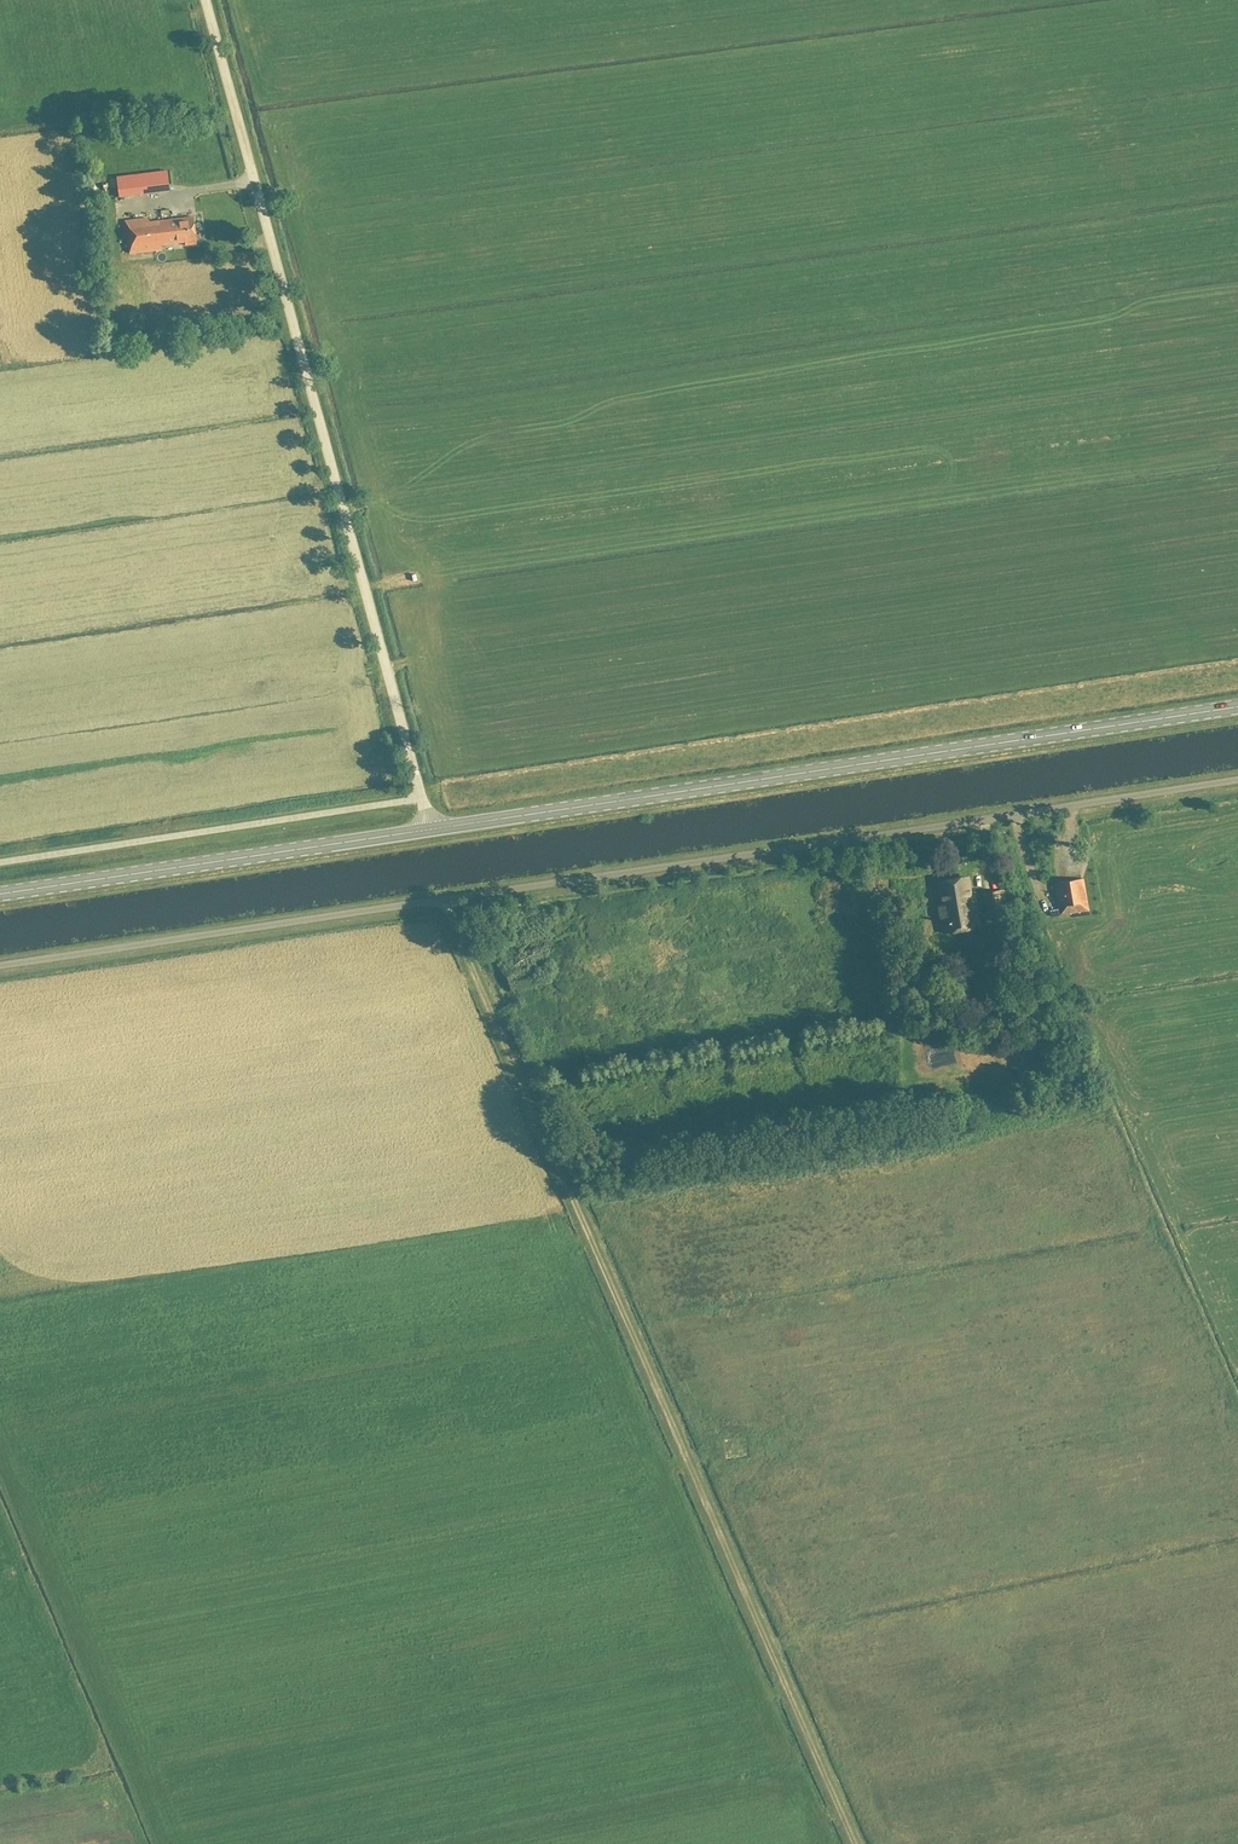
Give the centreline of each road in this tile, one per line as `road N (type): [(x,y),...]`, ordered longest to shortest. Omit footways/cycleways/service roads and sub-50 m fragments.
road 1 (unclassified): [(0,966),(1237,780)]
road 2 (track): [(449,899),(461,944),(851,1843)]
road 3 (unclassified): [(428,831),(206,0)]
road 4 (primary): [(1237,707),(428,831)]
road 5 (primary): [(428,831),(0,895)]

